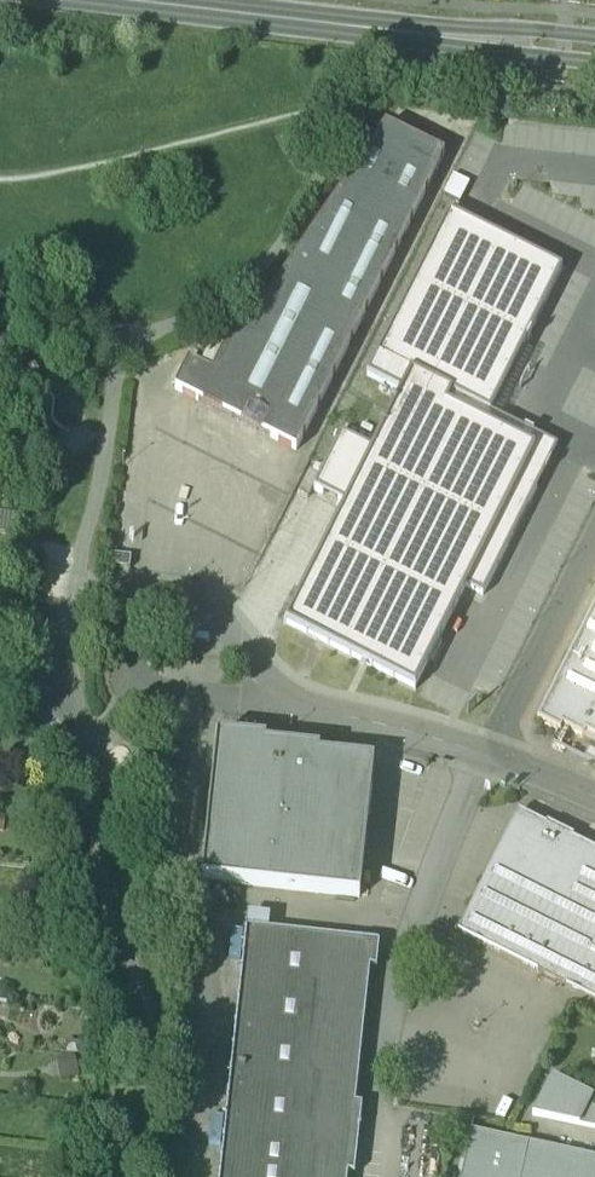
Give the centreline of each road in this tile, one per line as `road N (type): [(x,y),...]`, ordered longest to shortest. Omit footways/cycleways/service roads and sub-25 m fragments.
road 1 (secondary): [(133,0),(594,49)]
road 2 (residential): [(269,694),(203,599),(160,591),(140,601),(122,641),(143,680),(184,694)]
road 3 (residential): [(594,540),(485,753)]
road 4 (residential): [(485,753),(269,694)]

